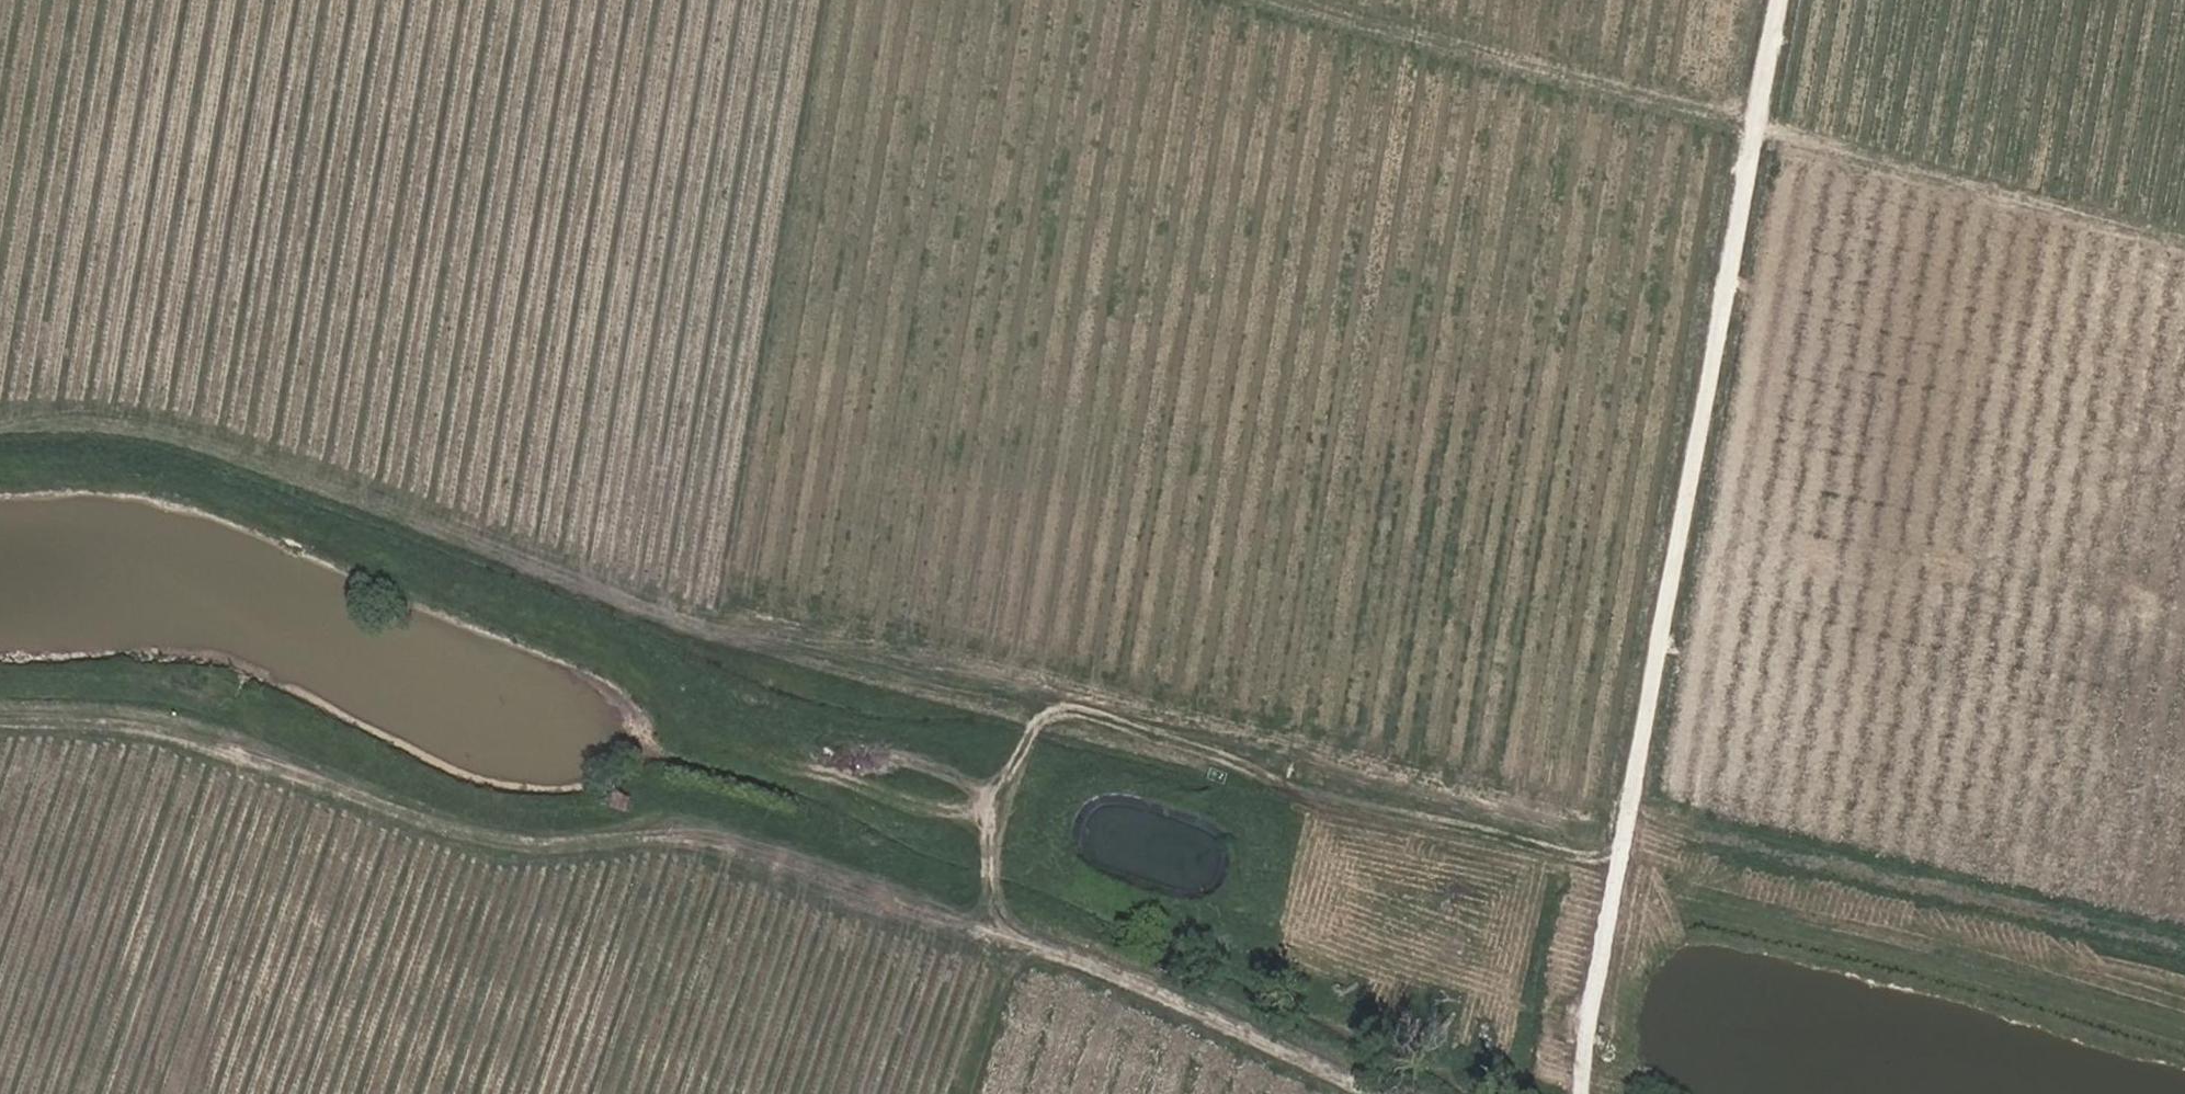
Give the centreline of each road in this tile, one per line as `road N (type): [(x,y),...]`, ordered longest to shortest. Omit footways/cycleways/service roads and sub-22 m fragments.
road 1 (track): [(1589,1093),(1784,0)]

